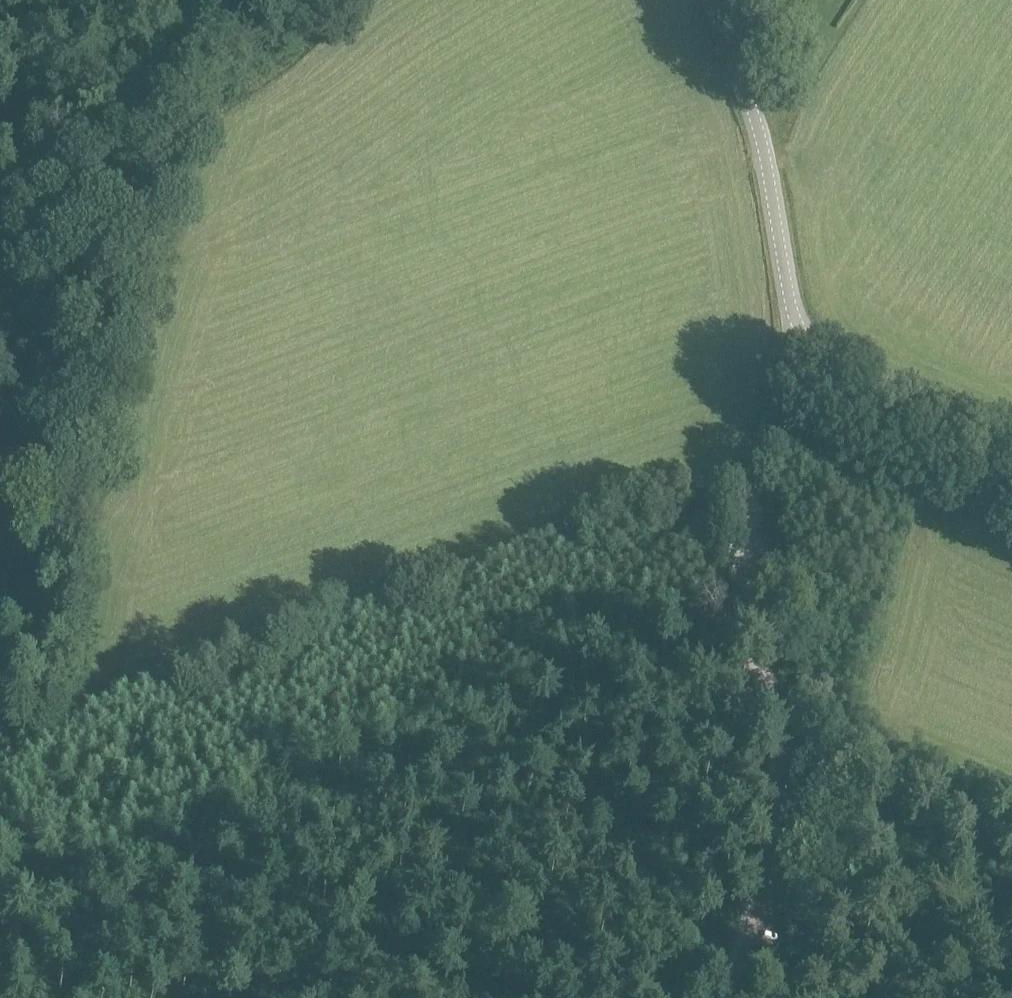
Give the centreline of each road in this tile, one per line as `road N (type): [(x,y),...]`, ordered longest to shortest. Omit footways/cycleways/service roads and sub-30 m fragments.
road 1 (track): [(800,350),(754,482),(743,565),(779,735),(778,830),(767,888),(722,997)]
road 2 (tertiary): [(1011,464),(821,375),(800,350),(761,153),(711,0)]
road 3 (track): [(0,197),(202,122),(349,0)]

